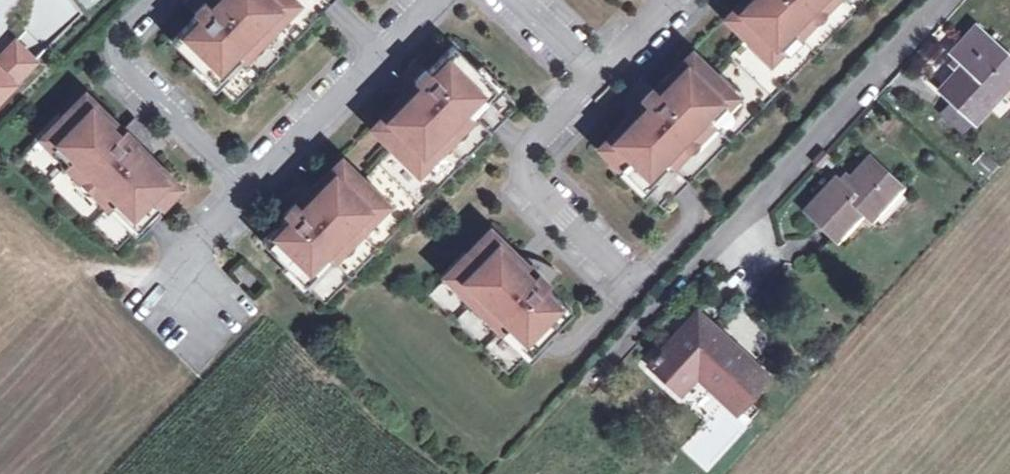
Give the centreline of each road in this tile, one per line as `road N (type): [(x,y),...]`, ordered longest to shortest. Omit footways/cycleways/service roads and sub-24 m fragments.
road 1 (residential): [(597,372),(939,0)]
road 2 (residential): [(244,195),(439,0)]
road 3 (residential): [(623,282),(520,168),(526,144),(593,77)]
road 4 (residential): [(147,0),(108,41),(244,195)]
road 5 (residential): [(198,304),(170,276),(244,195)]

